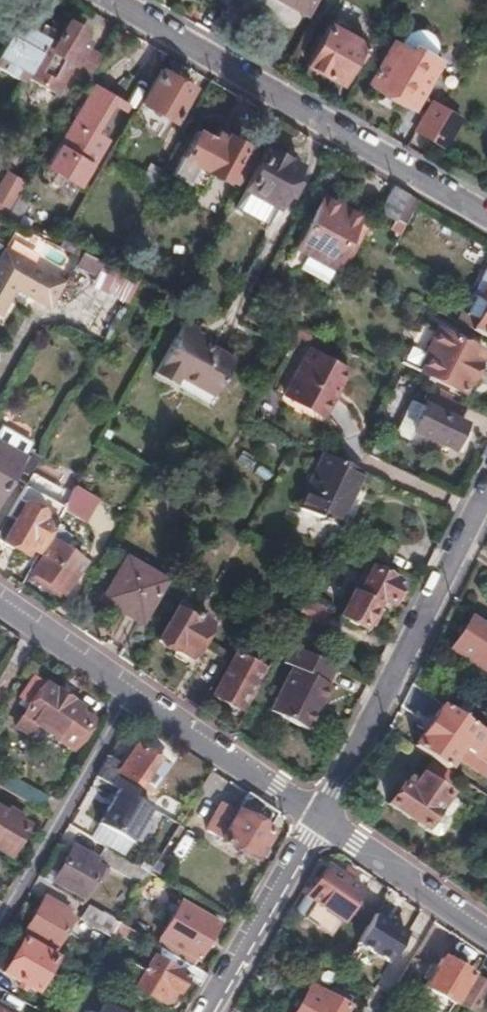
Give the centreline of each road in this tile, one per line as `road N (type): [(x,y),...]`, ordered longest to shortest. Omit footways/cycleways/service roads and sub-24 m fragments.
road 1 (residential): [(486,217),(105,0)]
road 2 (residential): [(316,817),(486,490)]
road 3 (residential): [(0,918),(135,695)]
road 4 (residential): [(205,1011),(316,817)]
road 5 (residential): [(135,695),(316,817)]
road 6 (residential): [(316,817),(486,931)]
road 7 (residential): [(0,603),(135,695)]

